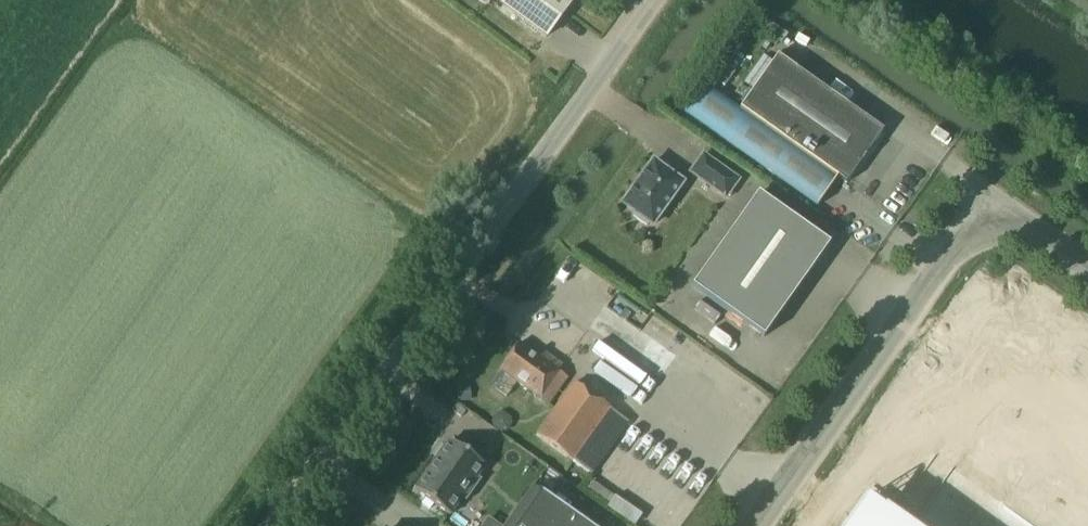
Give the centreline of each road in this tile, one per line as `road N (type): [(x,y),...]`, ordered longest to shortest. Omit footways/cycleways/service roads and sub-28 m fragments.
road 1 (unclassified): [(273,525),(654,0)]
road 2 (unclassified): [(763,525),(958,252),(986,236),(1016,234),(1087,273)]

